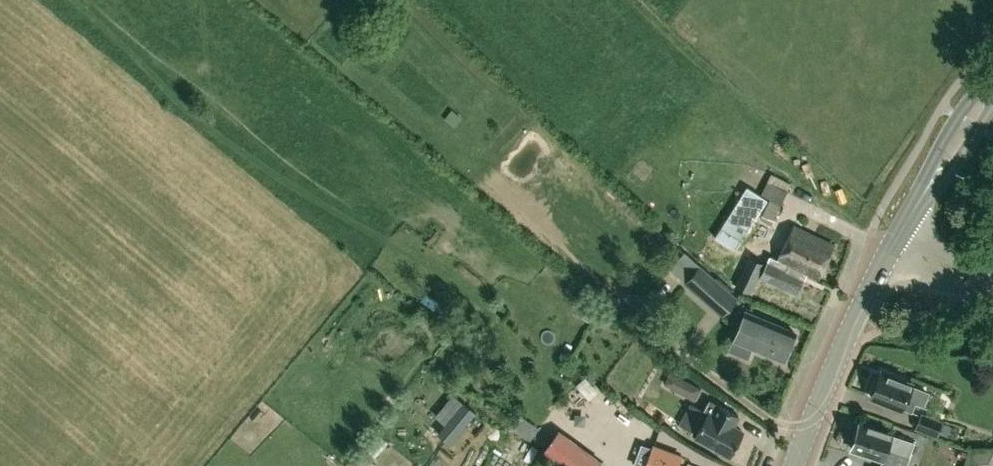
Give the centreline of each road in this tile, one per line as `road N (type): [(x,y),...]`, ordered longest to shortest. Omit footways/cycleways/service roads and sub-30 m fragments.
road 1 (primary): [(791,465),(892,243)]
road 2 (primary): [(992,81),(957,116),(924,193)]

